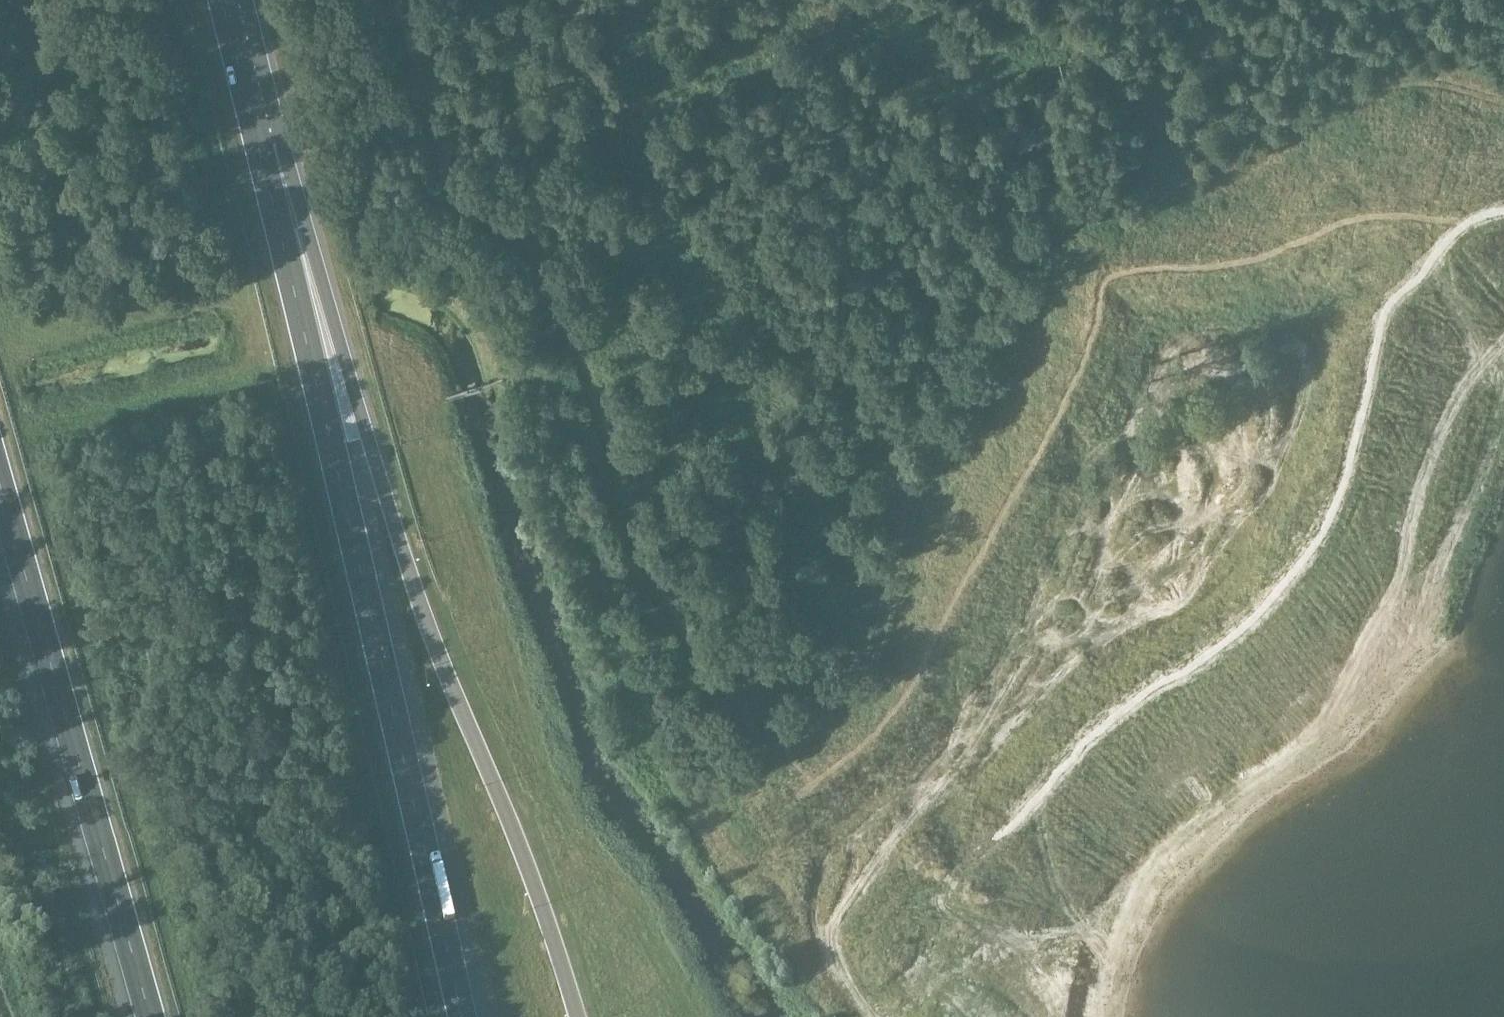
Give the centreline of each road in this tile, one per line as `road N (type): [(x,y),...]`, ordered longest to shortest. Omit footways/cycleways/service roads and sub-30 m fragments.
road 1 (motorway): [(577,1016),(539,898),(417,594),(282,144),(252,118)]
road 2 (motorway): [(462,1016),(252,118)]
road 3 (motorway): [(0,482),(150,1016)]
road 4 (track): [(608,0),(469,45),(335,111)]
road 5 (track): [(452,179),(399,0)]
road 6 (motorway): [(252,118),(222,0)]

